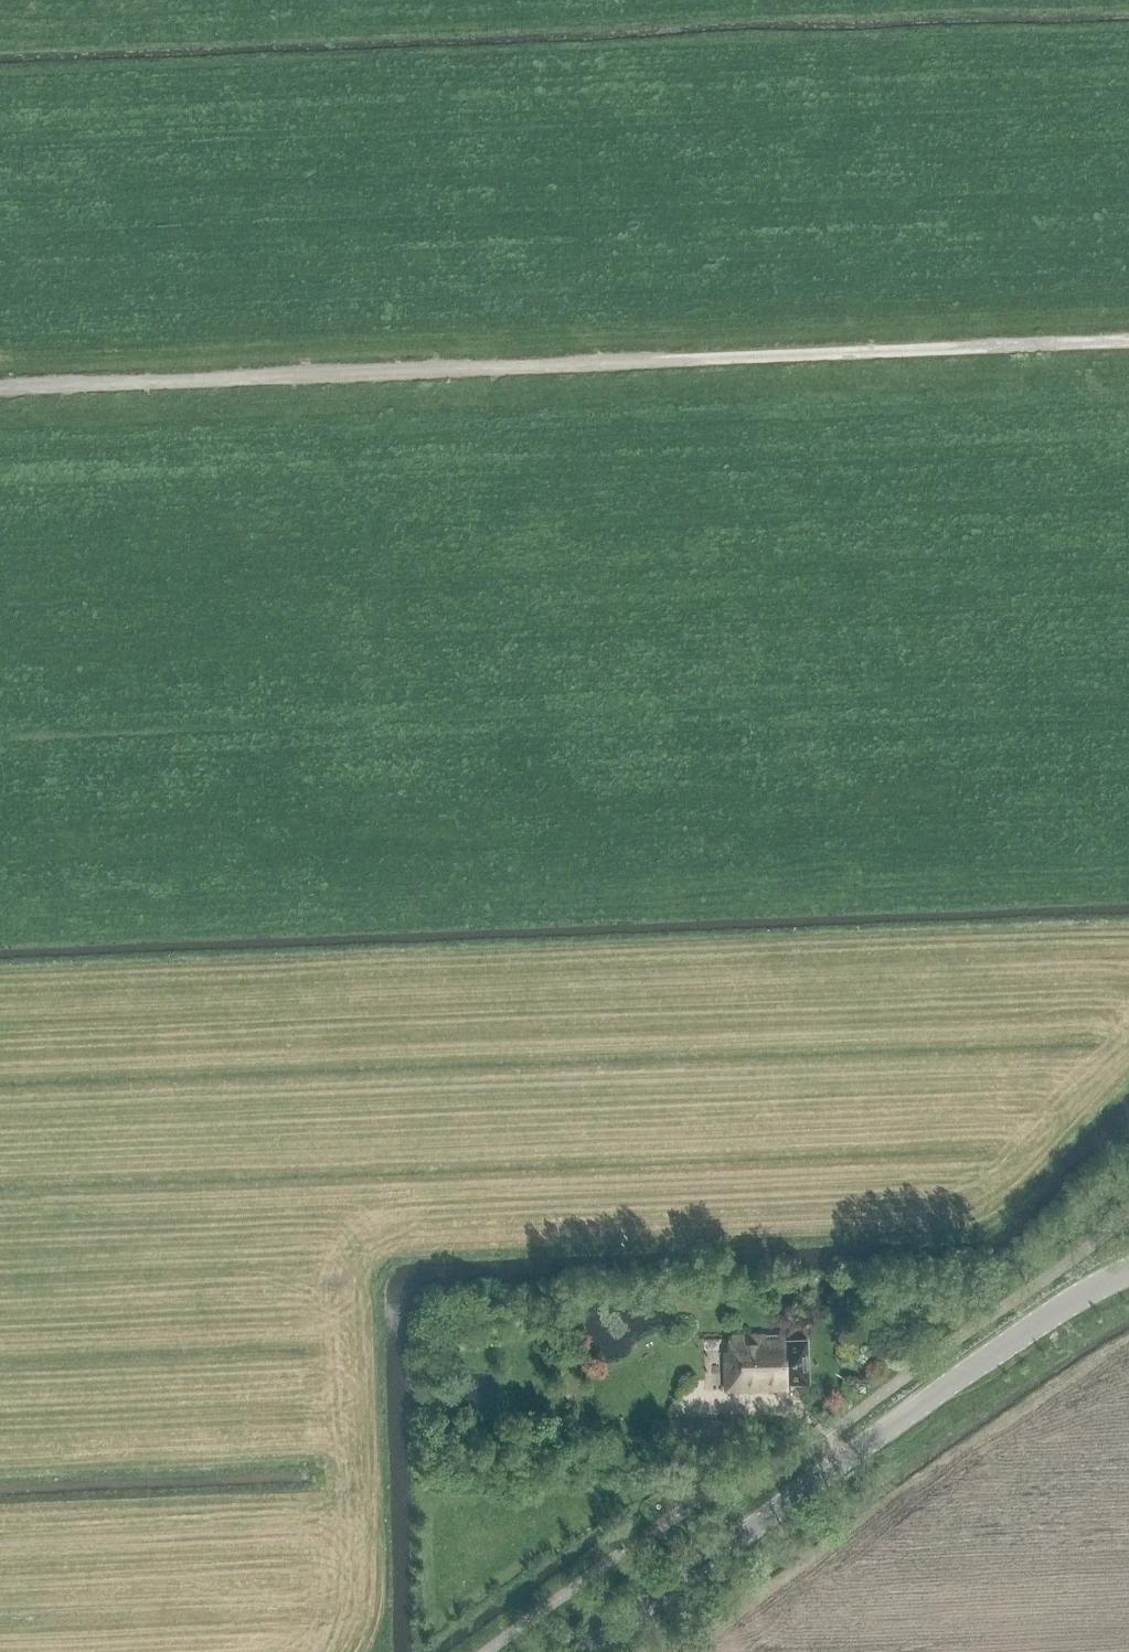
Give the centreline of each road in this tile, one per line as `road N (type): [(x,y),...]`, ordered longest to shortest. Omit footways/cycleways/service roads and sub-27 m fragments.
road 1 (secondary): [(1128,1271),(1039,1322),(585,1651)]

